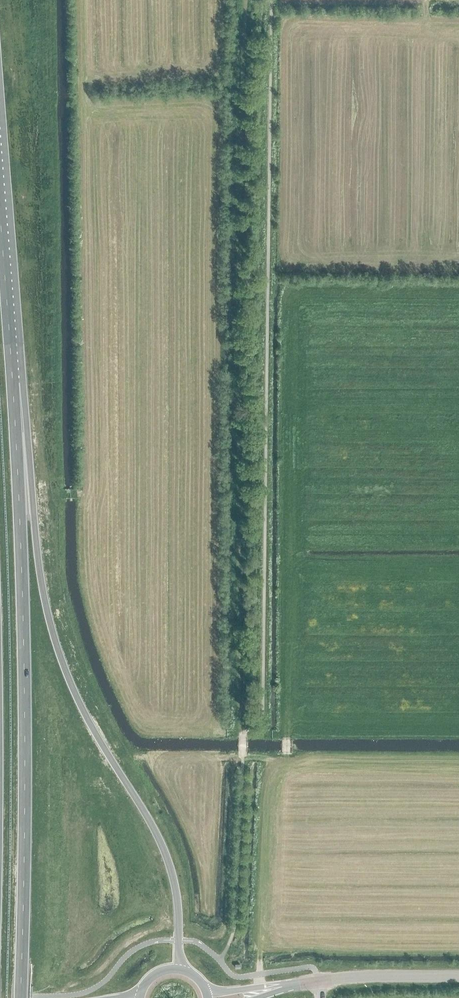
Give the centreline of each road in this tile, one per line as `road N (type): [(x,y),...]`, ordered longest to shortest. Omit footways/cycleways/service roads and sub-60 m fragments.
road 1 (trunk): [(178,969),(178,909),(166,856),(94,734),(56,648),(38,564),(23,388),(11,352)]
road 2 (trunk): [(20,997),(25,727),(11,352)]
road 3 (tertiary): [(318,982),(458,977)]
road 4 (trunk): [(11,352),(0,215)]

